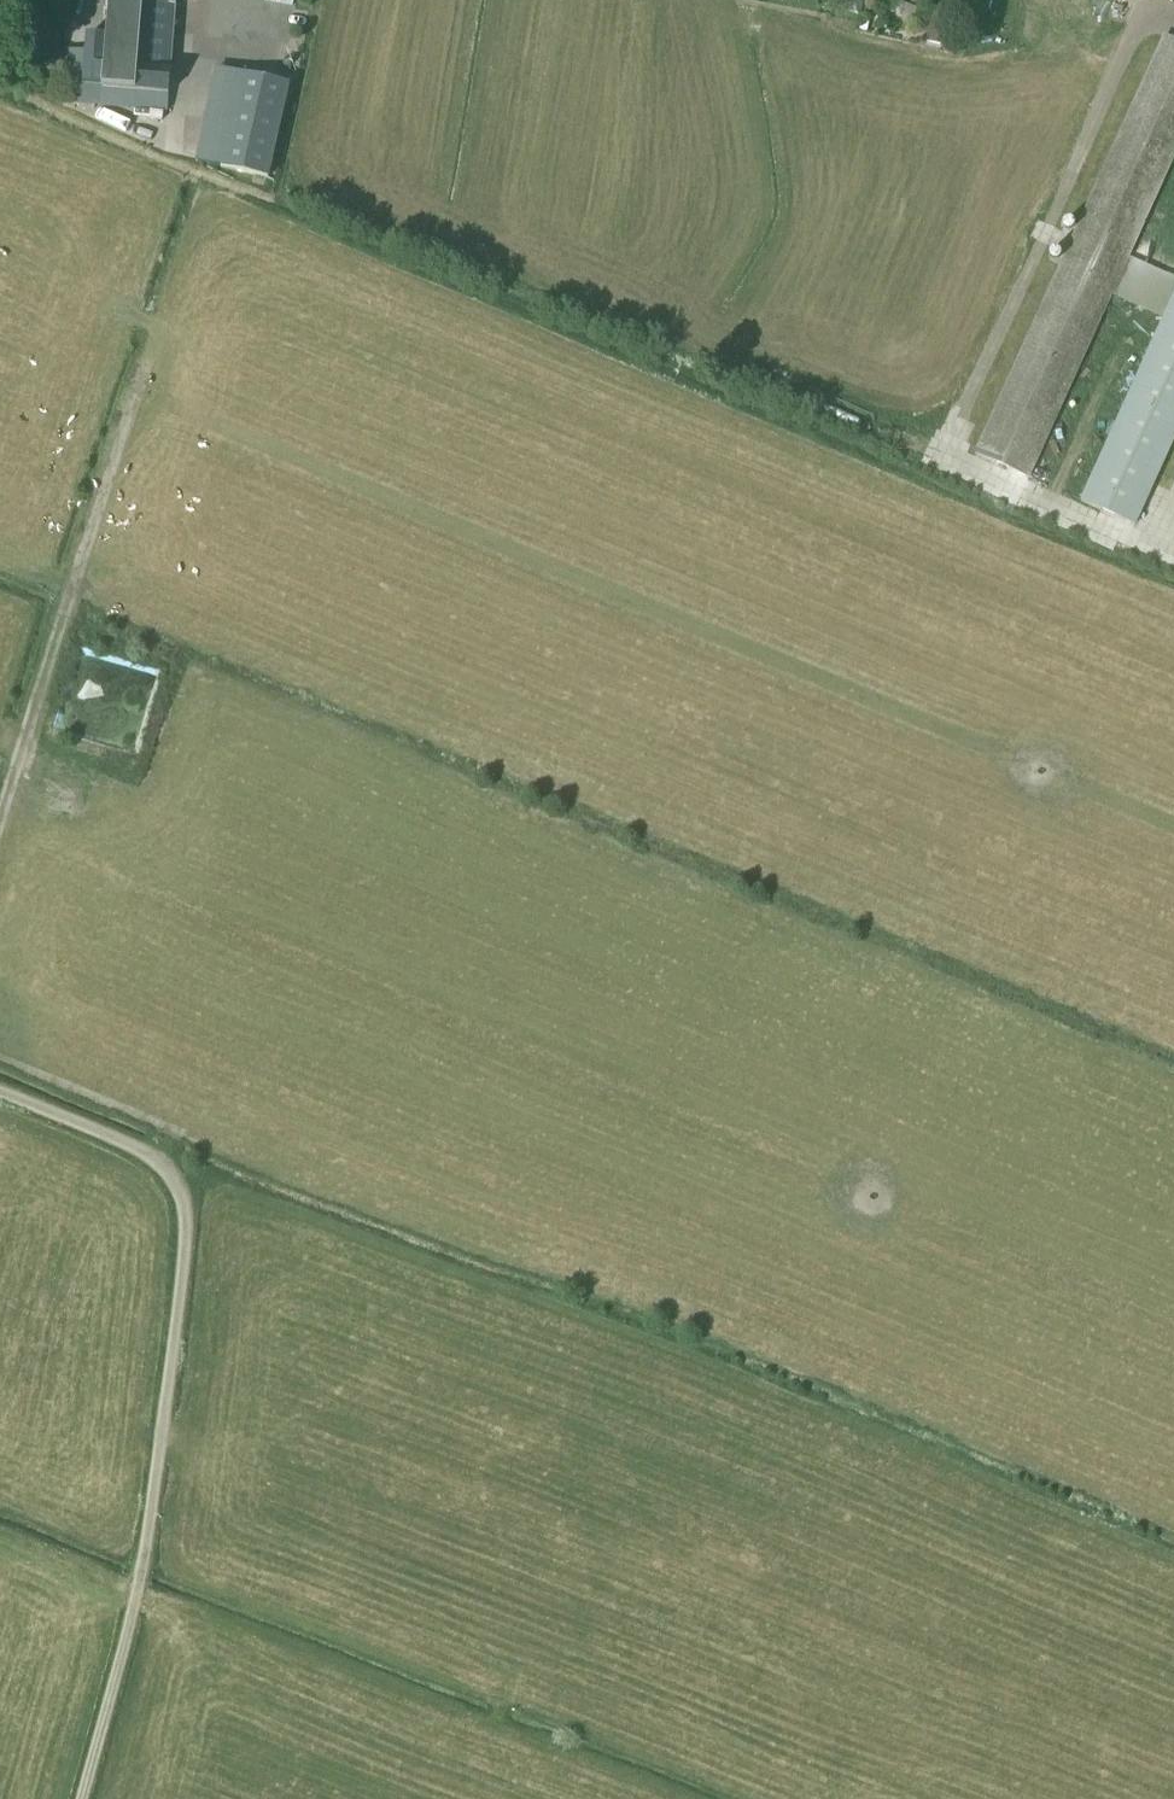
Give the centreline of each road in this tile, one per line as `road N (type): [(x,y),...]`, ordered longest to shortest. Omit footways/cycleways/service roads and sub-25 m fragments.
road 1 (track): [(0,1091),(155,1155),(186,1198),(164,1471),(87,1798)]

